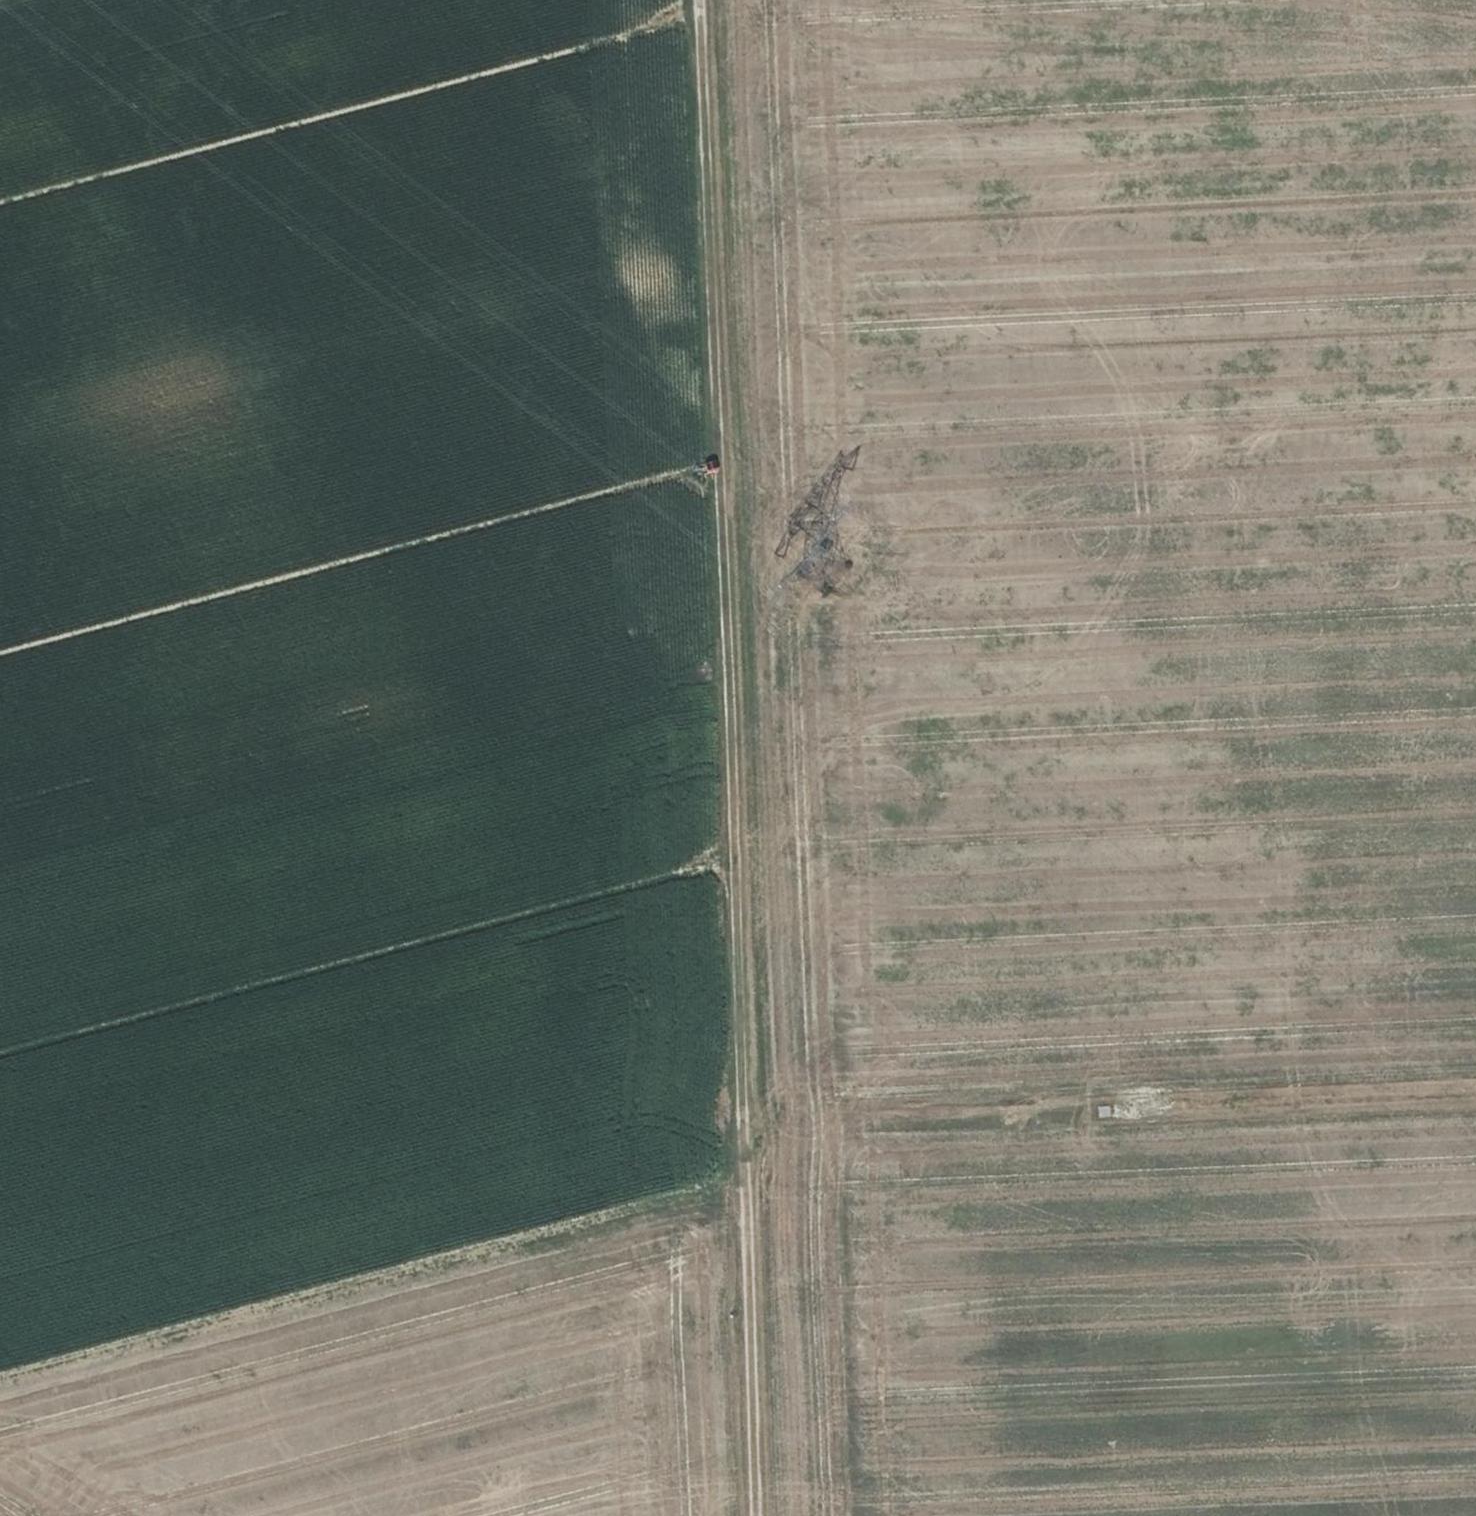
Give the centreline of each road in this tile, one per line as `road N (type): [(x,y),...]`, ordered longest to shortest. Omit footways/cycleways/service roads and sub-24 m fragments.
road 1 (track): [(707,0),(759,1515)]
road 2 (track): [(1475,1095),(1105,1111)]

